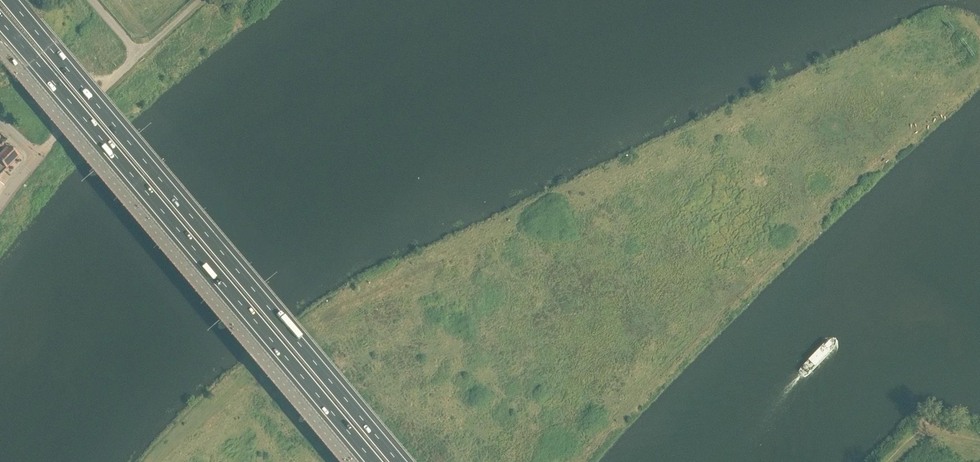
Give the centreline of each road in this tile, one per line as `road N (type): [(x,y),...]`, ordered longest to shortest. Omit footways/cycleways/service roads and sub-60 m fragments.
road 1 (motorway): [(397,461),(10,0)]
road 2 (motorway): [(0,20),(372,461)]
road 3 (unclassified): [(348,461),(0,49)]
road 4 (residential): [(39,155),(123,68)]

